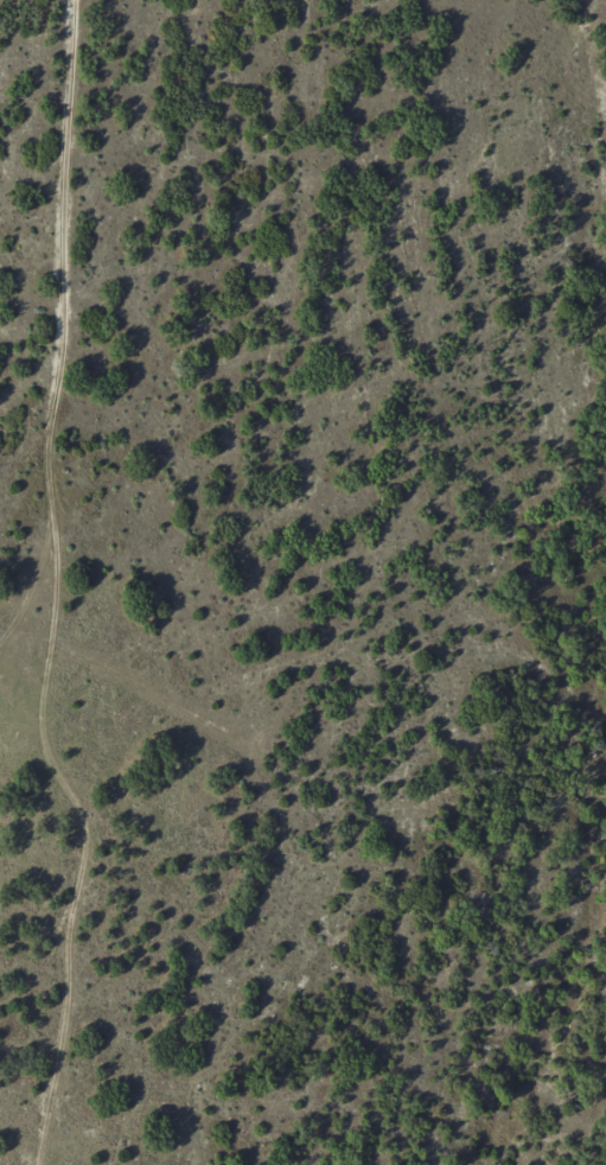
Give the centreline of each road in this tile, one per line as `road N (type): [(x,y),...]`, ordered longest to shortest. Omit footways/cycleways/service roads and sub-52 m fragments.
road 1 (residential): [(74,704),(51,190),(58,0)]

